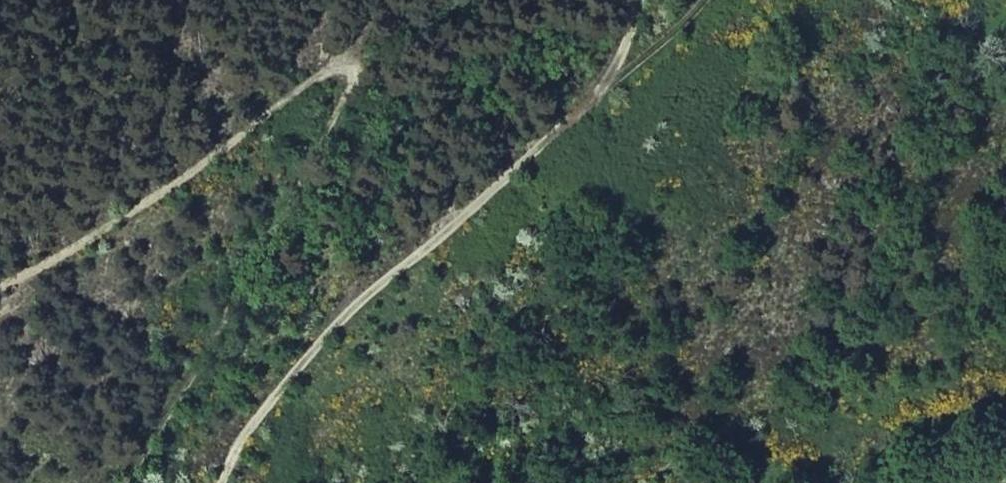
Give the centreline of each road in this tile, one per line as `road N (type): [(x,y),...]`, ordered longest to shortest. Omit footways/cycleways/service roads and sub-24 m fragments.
road 1 (track): [(0,286),(84,241),(328,66),(354,66),(347,99),(124,482)]
road 2 (track): [(220,482),(298,363),(545,144),(688,0)]
road 3 (track): [(566,482),(808,393),(1005,340)]

